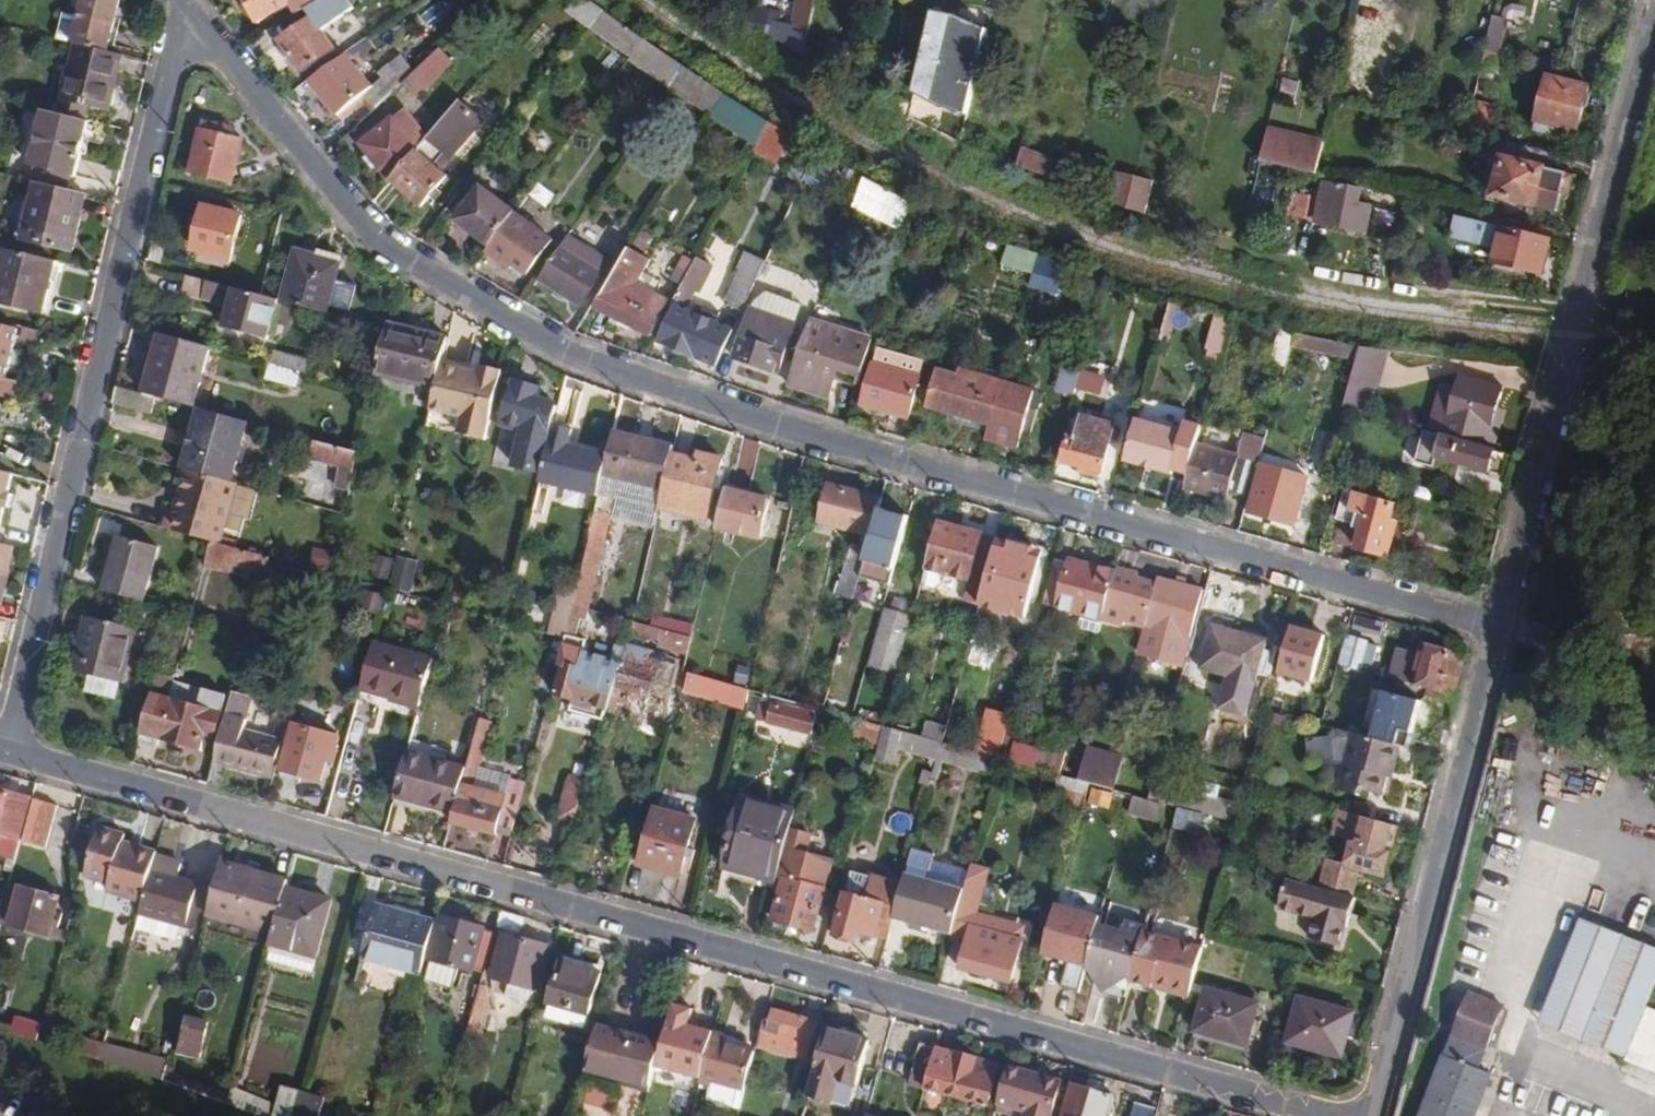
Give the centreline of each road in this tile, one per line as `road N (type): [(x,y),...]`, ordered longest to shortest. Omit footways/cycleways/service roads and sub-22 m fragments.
road 1 (residential): [(187,2),(372,233),(461,294),(584,359),(747,415),(1502,628)]
road 2 (residential): [(6,747),(1344,1115)]
road 3 (residential): [(187,2),(6,747)]
road 4 (residential): [(1502,628),(1654,20)]
road 5 (residential): [(1376,1115),(1502,628)]

